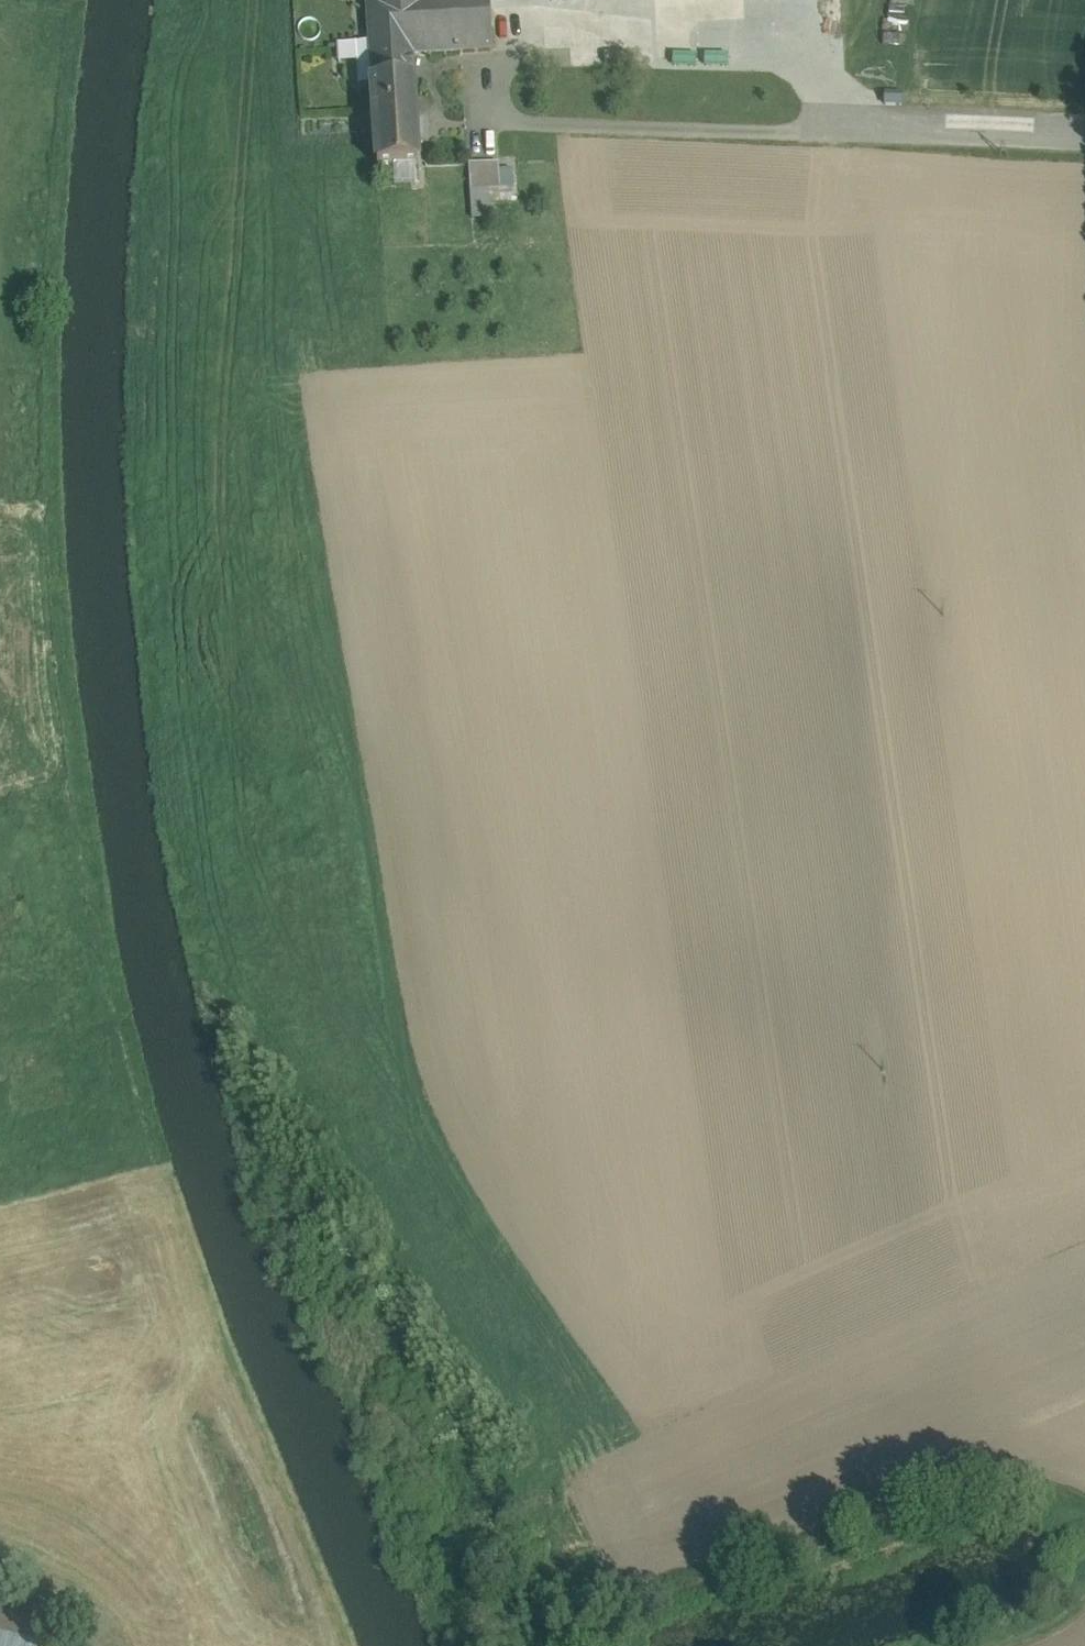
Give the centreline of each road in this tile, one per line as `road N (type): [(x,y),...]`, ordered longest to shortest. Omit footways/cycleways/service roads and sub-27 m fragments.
road 1 (track): [(1084,142),(844,131),(782,19),(546,24)]

